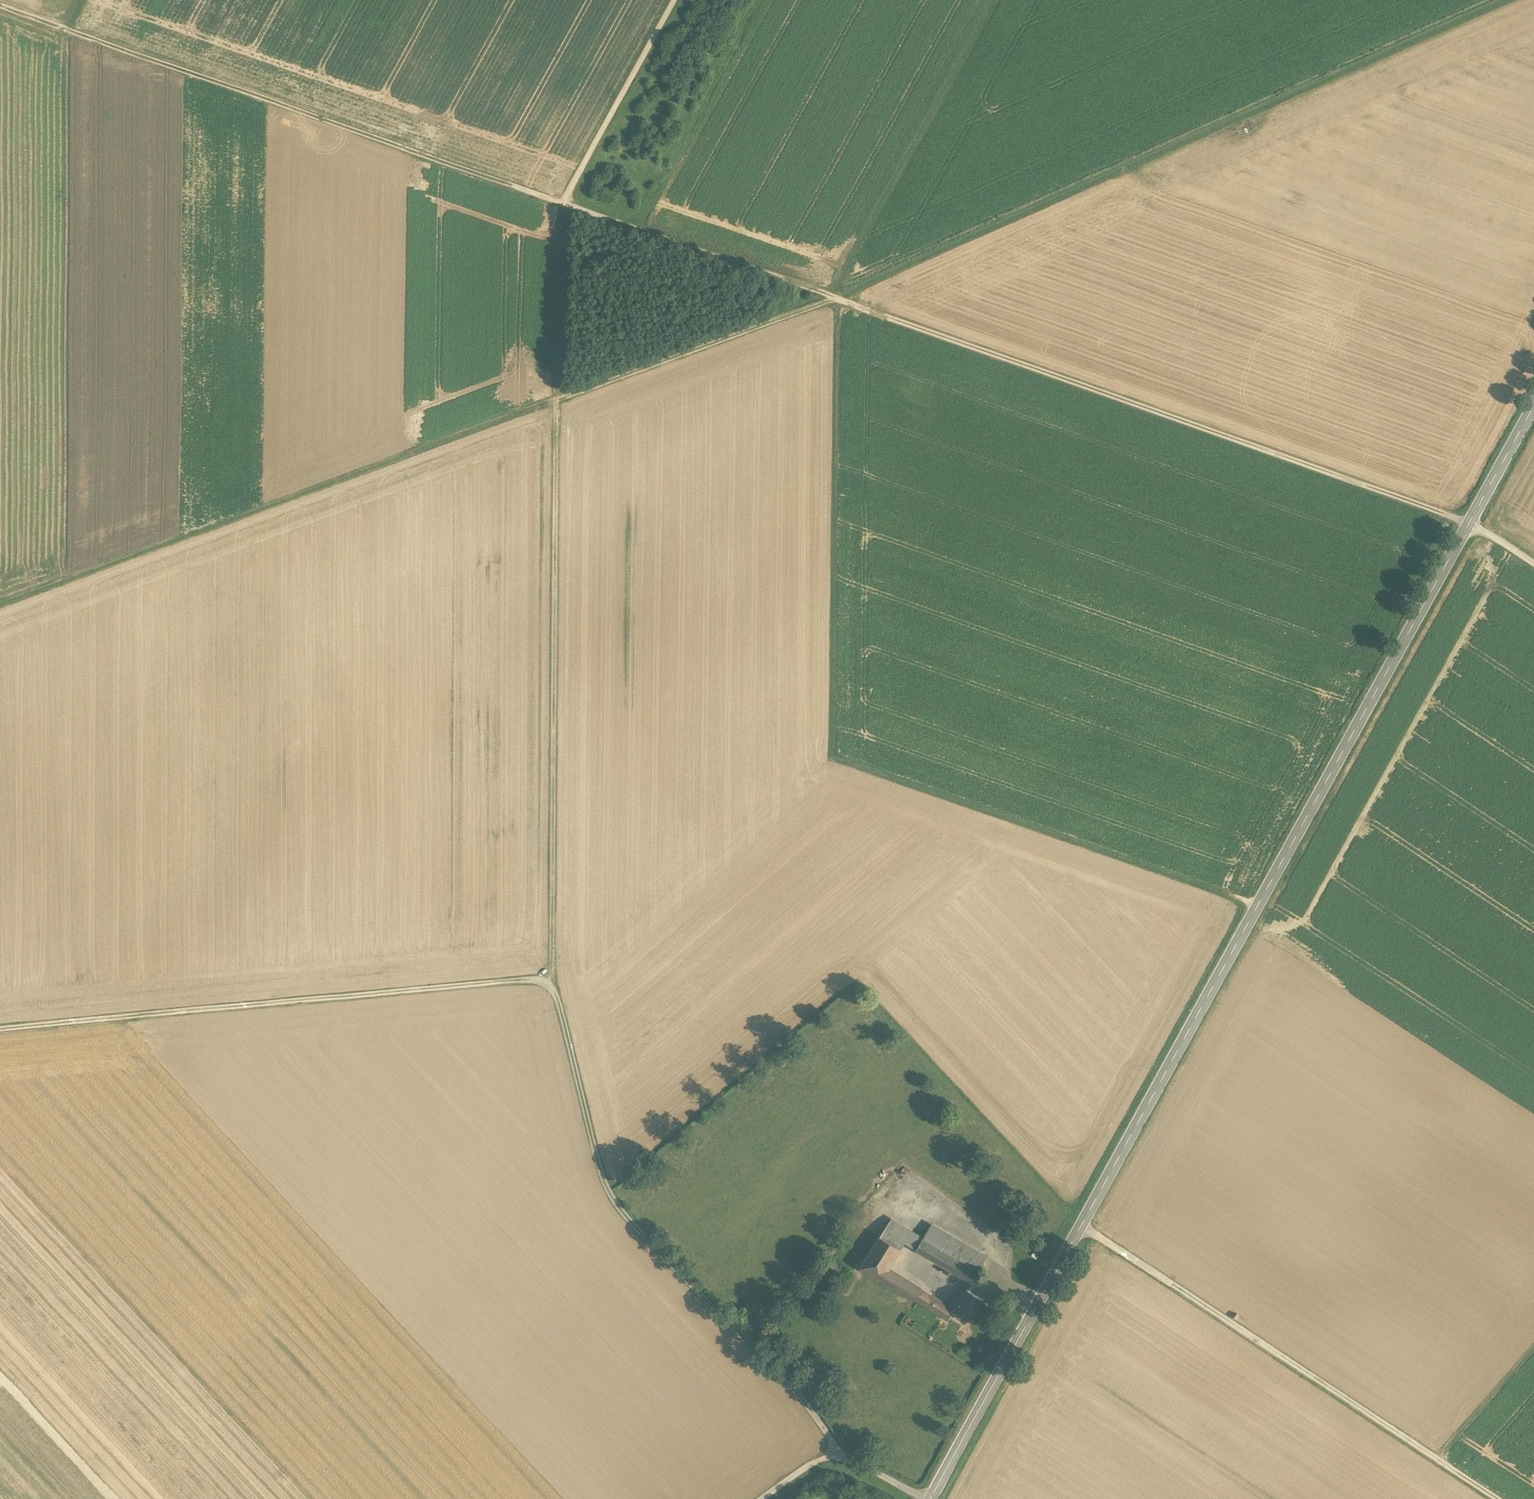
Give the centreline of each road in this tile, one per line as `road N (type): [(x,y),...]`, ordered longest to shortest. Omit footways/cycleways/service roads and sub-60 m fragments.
road 1 (track): [(1258,904),(834,755),(839,299),(1510,0)]
road 2 (track): [(834,1451),(799,1394),(606,1188),(554,983),(561,208),(674,0)]
road 3 (secondary): [(930,1498),(1533,406)]
road 4 (track): [(0,603),(832,297)]
road 5 (track): [(832,297),(0,6)]
road 6 (track): [(832,297),(1469,523)]
road 7 (track): [(0,1026),(535,978),(554,983)]
road 8 (track): [(1496,1498),(1081,1226)]
road 9 (track): [(996,0),(832,297)]
road 10 (track): [(762,1498),(834,1451),(930,1498)]
road 11 (track): [(112,1498),(0,1378)]
road 12 (track): [(1437,1460),(1533,1351)]

